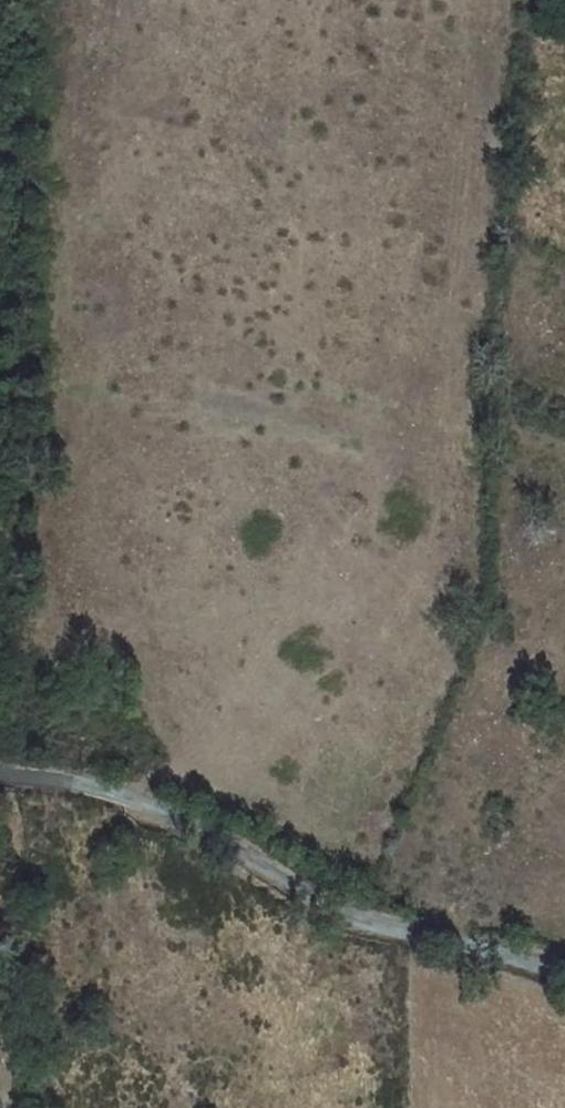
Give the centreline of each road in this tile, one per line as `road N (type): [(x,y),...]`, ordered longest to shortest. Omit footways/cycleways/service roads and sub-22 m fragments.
road 1 (unclassified): [(0,770),(106,790),(222,834),(373,920),(564,976)]

